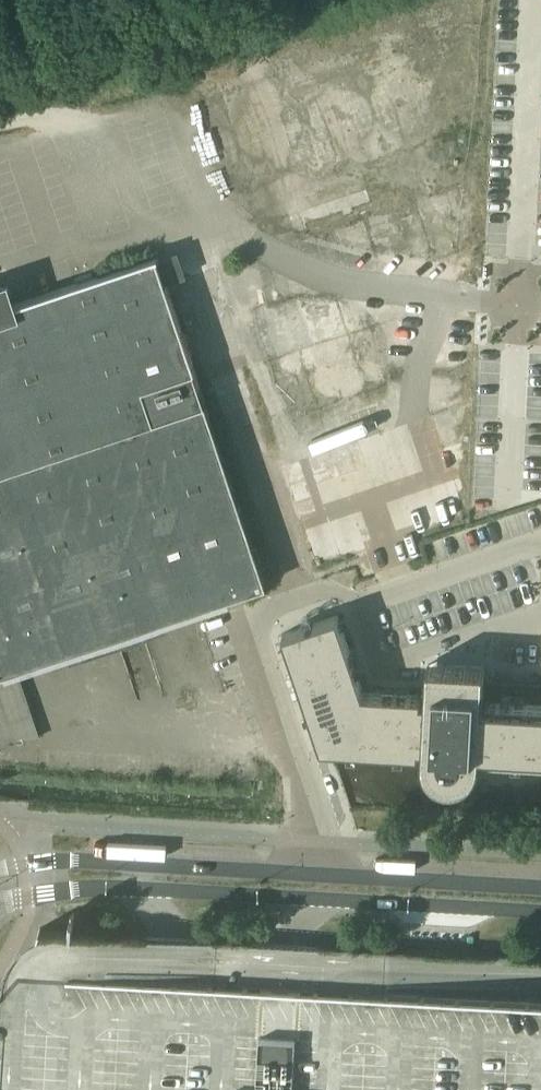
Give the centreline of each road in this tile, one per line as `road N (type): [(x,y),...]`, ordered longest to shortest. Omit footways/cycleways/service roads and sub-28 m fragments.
road 1 (residential): [(540,535),(263,626),(321,841),(323,874)]
road 2 (unclassified): [(0,903),(109,889),(540,914)]
road 3 (unclassified): [(323,874),(92,861),(0,870)]
road 4 (unclassified): [(540,886),(323,874)]

